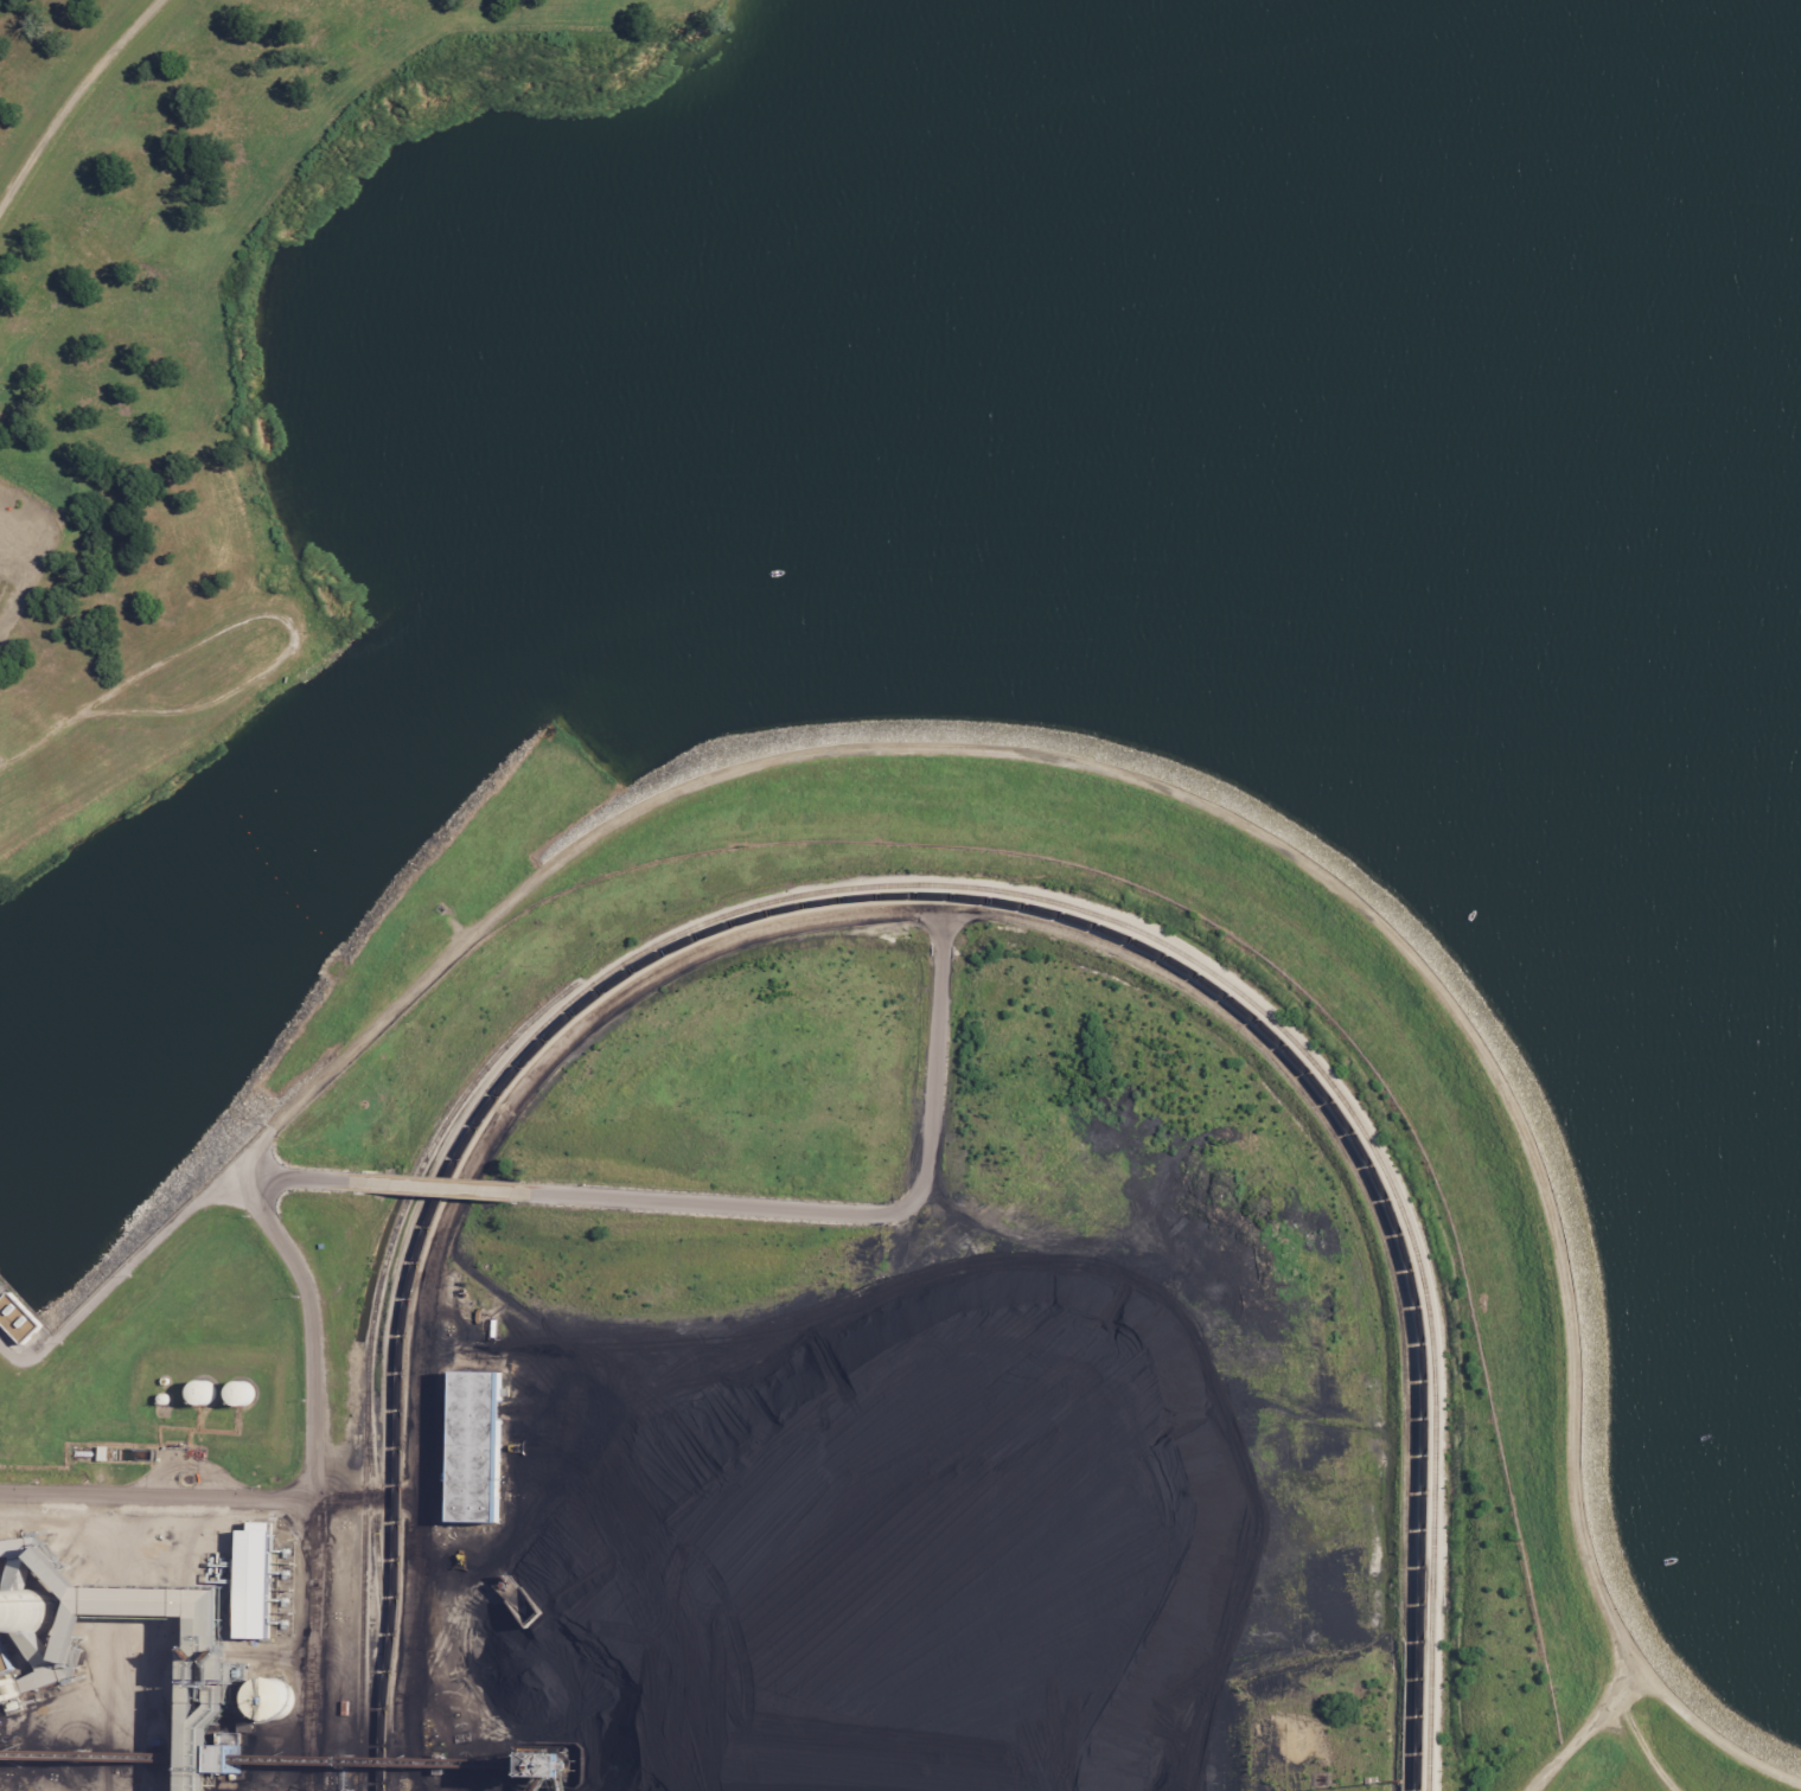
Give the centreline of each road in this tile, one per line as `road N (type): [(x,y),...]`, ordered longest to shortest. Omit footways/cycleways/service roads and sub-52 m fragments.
road 1 (track): [(1800,1777),(1732,1746),(1658,1687),(1614,1681)]

